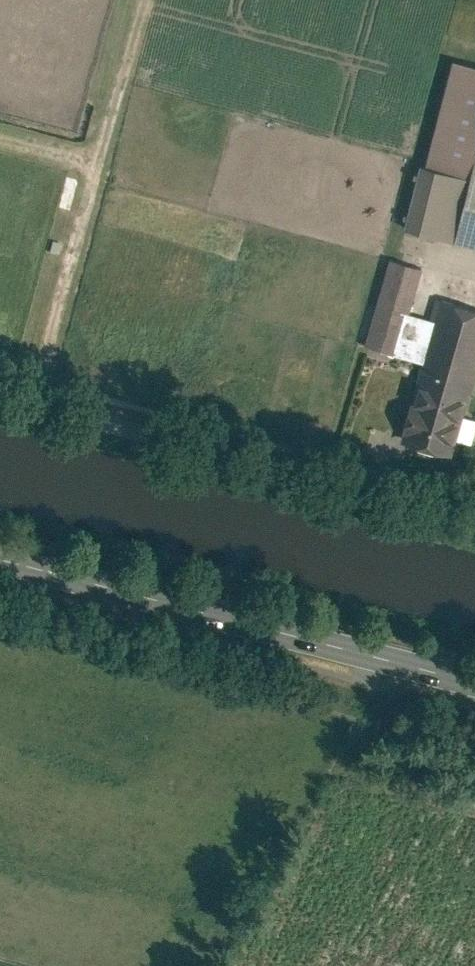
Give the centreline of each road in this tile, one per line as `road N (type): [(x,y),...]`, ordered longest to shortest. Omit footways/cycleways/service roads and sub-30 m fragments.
road 1 (unclassified): [(0,395),(474,520)]
road 2 (primary): [(0,556),(474,678)]
road 3 (track): [(27,402),(138,0)]

